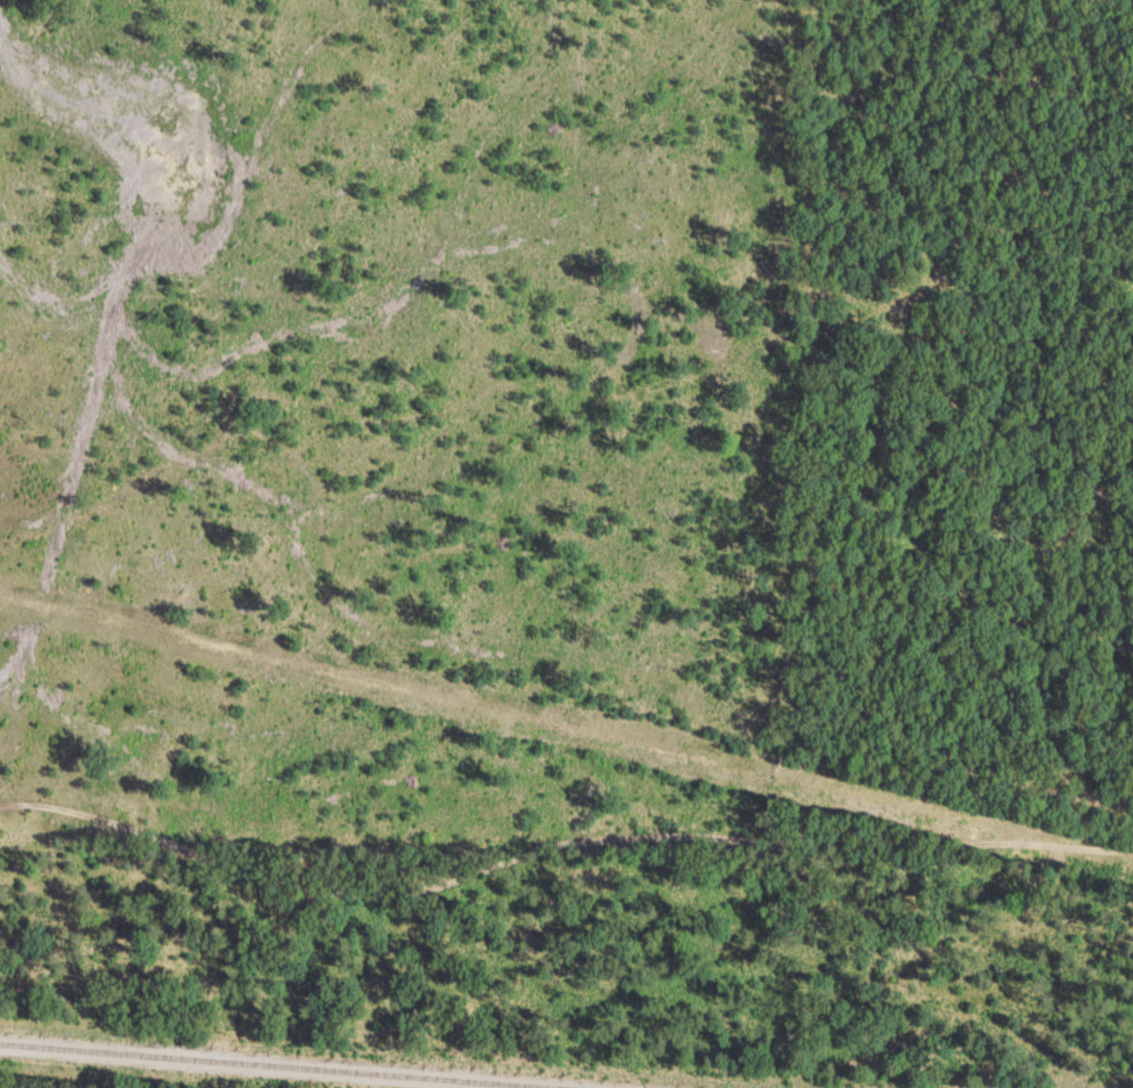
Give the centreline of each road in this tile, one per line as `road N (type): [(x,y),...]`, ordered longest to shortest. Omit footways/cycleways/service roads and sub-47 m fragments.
road 1 (residential): [(0,792),(39,790),(215,862),(392,880),(588,833),(1132,848)]

